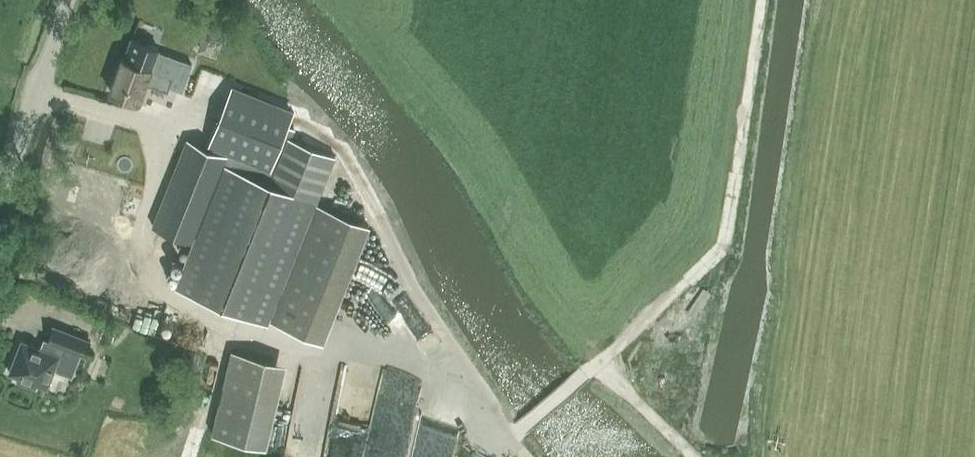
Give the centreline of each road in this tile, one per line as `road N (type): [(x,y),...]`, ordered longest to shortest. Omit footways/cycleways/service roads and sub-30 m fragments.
road 1 (track): [(37,99),(126,115),(163,151),(142,226),(159,296),(319,355),(367,345),(430,370),(495,444),(505,442)]
road 2 (track): [(765,0),(727,240),(686,286),(505,442)]
road 3 (tertiary): [(0,172),(29,123),(68,0)]
road 4 (track): [(697,456),(603,360)]

